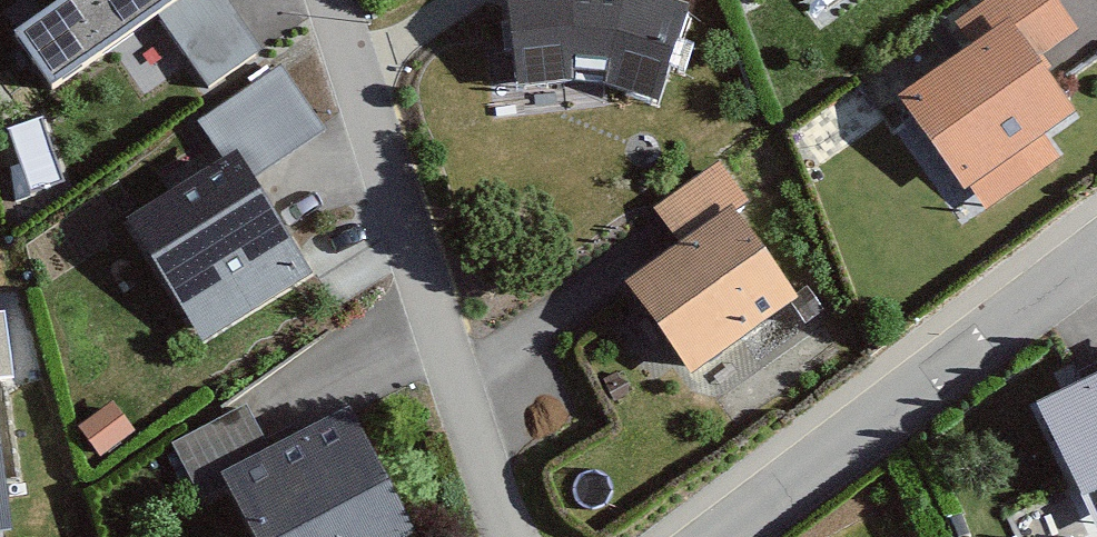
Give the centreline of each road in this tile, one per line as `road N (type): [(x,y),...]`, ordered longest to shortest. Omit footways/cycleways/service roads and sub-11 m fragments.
road 1 (residential): [(333,0),(511,536)]
road 2 (residential): [(1096,251),(721,536)]

